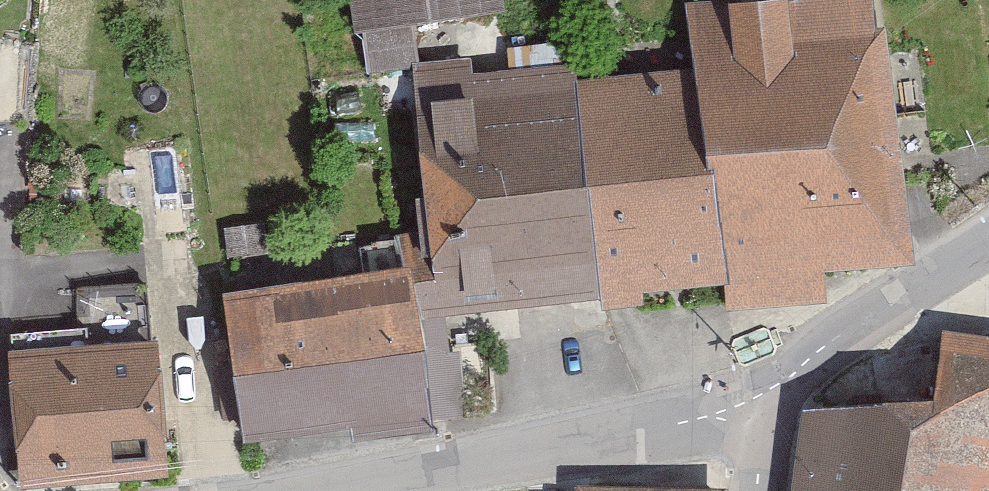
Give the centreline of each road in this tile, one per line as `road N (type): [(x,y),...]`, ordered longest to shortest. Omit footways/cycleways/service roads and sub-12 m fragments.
road 1 (residential): [(311,490),(766,401)]
road 2 (tertiary): [(988,246),(829,348),(766,401)]

